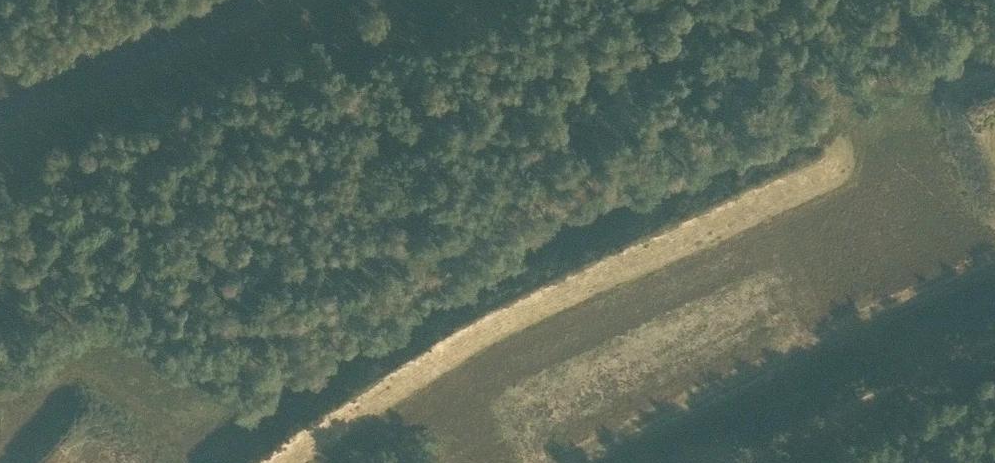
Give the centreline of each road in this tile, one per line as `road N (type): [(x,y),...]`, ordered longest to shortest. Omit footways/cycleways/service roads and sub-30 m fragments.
road 1 (track): [(994,279),(602,462)]
road 2 (track): [(0,112),(244,0)]

